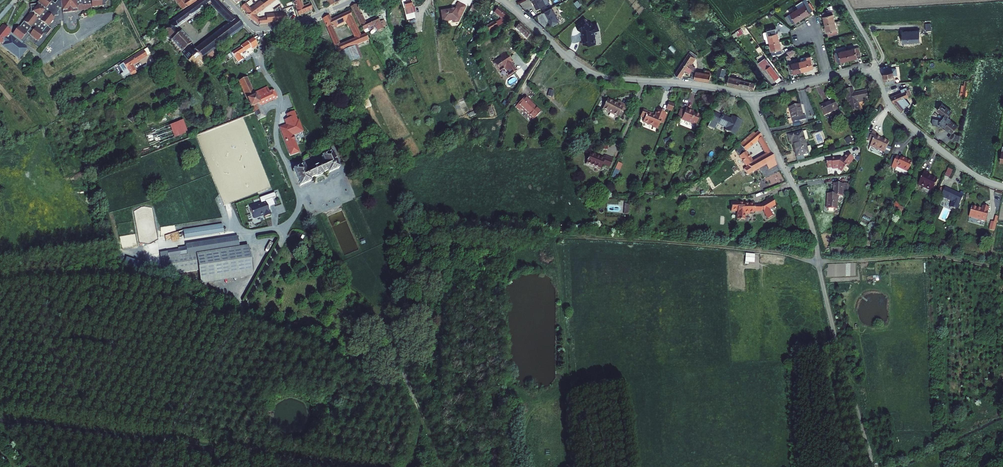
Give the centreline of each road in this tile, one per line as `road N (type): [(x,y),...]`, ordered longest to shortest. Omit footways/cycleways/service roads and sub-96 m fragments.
road 1 (unclassified): [(752,95),(812,228),(872,466)]
road 2 (residential): [(503,0),(598,75),(752,95)]
road 3 (residential): [(828,78),(872,74),(902,119),(971,173),(1002,186)]
road 4 (track): [(145,466),(245,306)]
road 5 (track): [(819,262),(936,257),(1002,266)]
road 6 (residential): [(351,0),(261,30),(224,0)]

